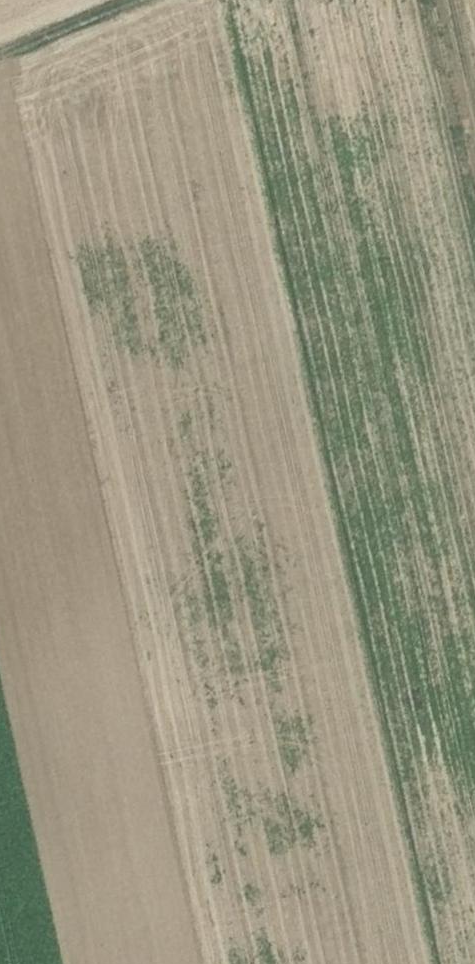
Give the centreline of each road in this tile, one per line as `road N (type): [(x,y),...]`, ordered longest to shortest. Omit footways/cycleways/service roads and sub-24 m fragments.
road 1 (track): [(126,0),(0,51)]

